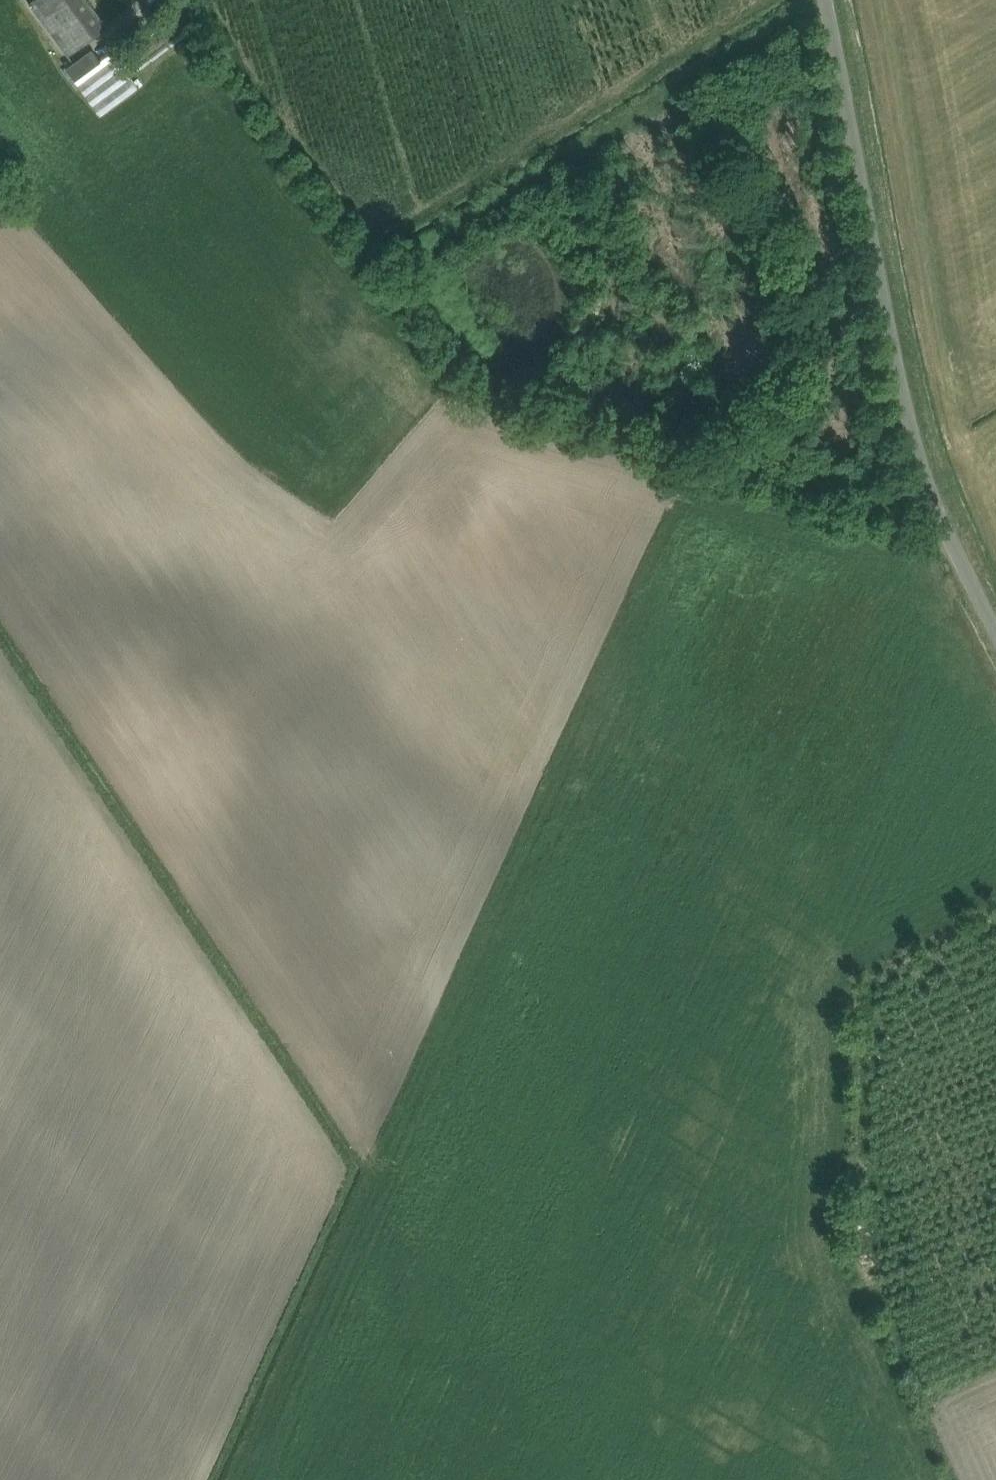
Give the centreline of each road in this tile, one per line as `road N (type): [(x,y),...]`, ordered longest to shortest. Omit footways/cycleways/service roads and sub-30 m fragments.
road 1 (unclassified): [(995,641),(940,533),(901,410),(822,0)]

